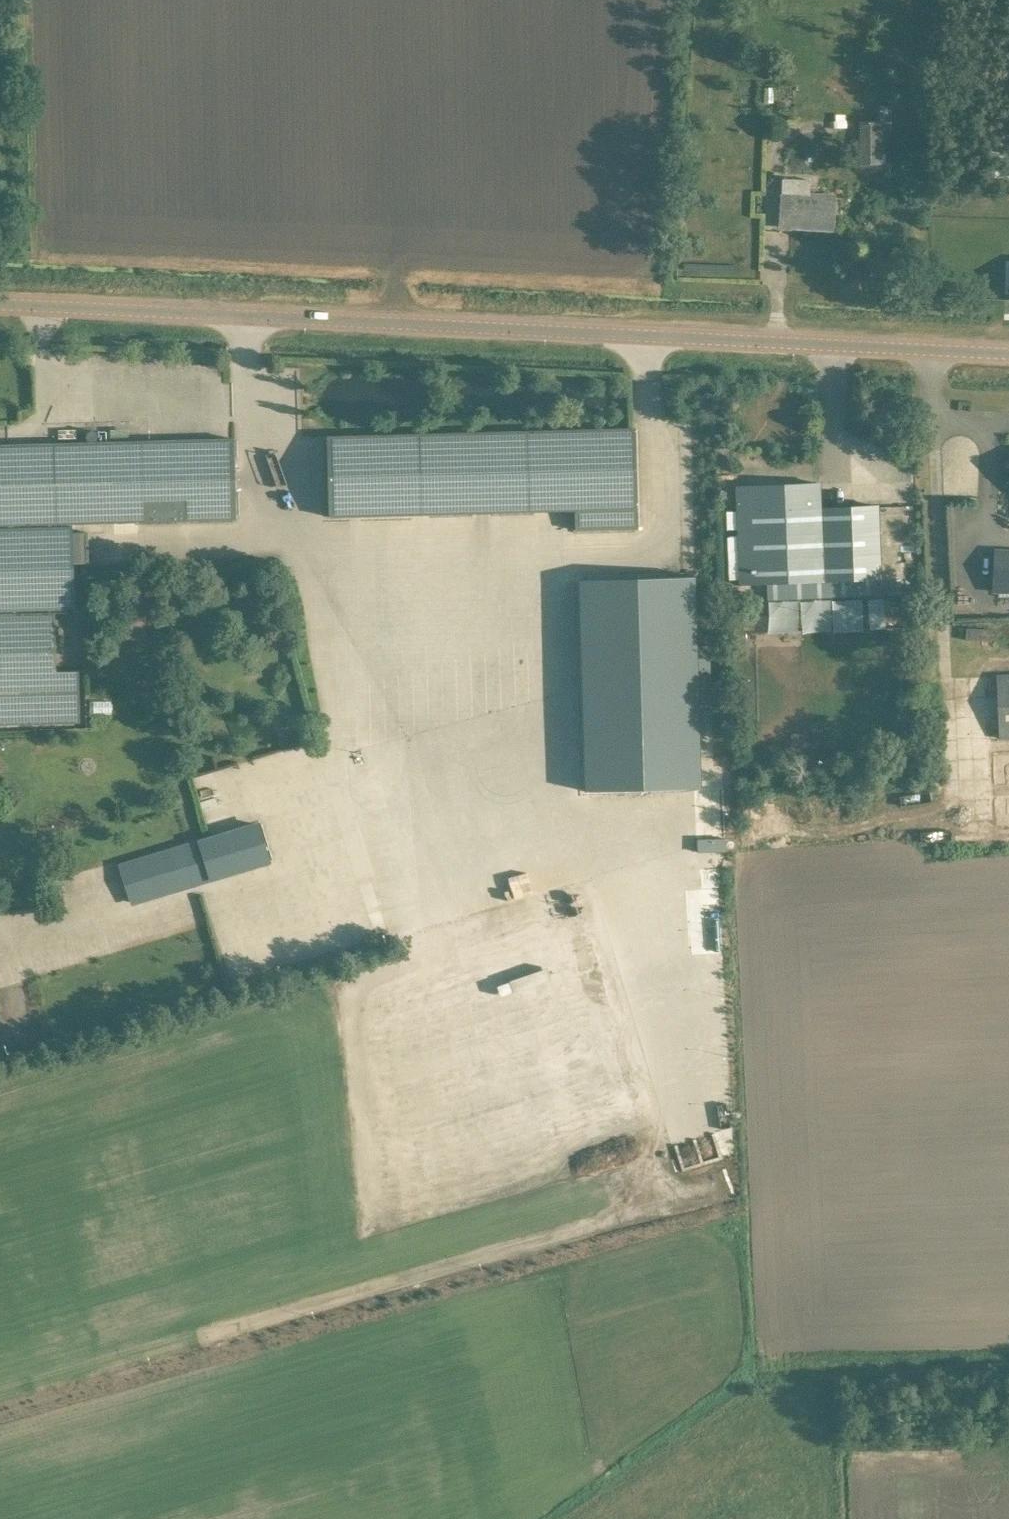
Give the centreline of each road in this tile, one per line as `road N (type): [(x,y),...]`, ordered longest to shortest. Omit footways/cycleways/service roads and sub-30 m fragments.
road 1 (tertiary): [(1008,356),(256,311),(0,304)]

